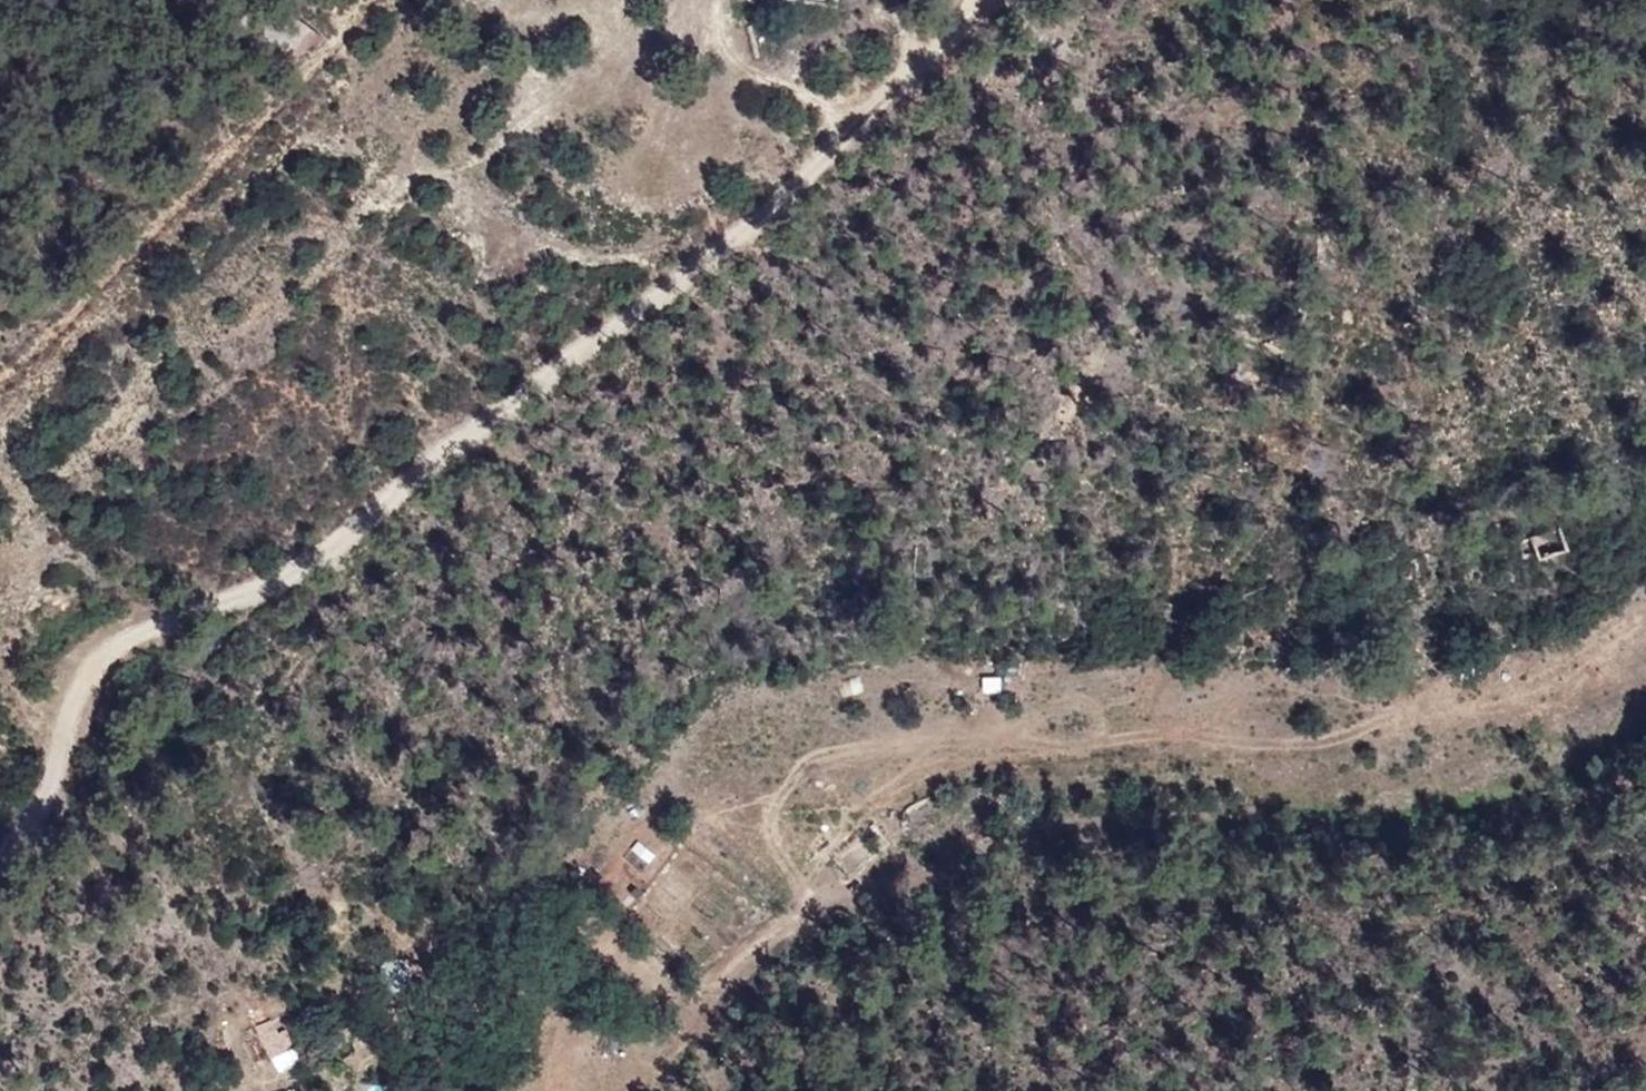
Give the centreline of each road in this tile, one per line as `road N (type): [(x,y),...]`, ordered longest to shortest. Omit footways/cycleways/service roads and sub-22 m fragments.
road 1 (track): [(966,0),(289,578),(88,664),(40,819),(0,870)]
road 2 (track): [(719,0),(718,45),(740,74),(842,106)]

